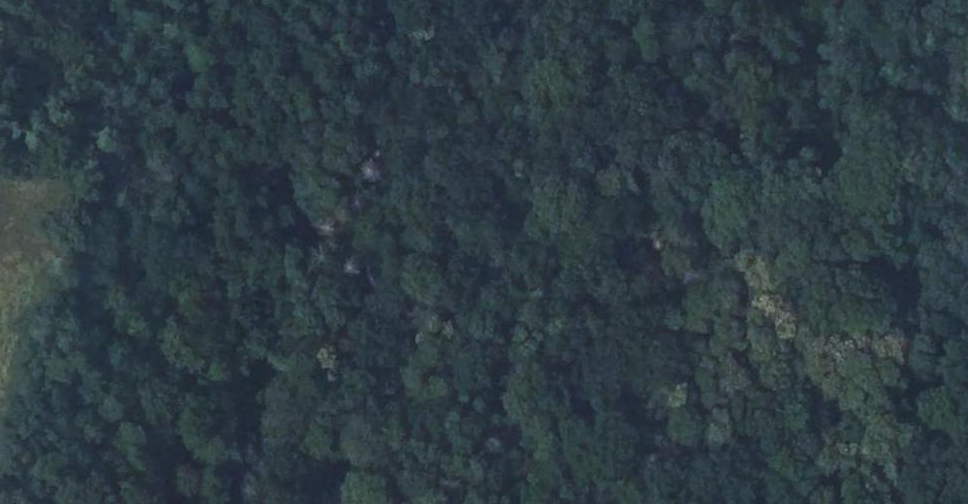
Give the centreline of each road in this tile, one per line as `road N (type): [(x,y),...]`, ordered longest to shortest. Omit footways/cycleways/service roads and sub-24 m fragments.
road 1 (track): [(129,0),(16,503)]

